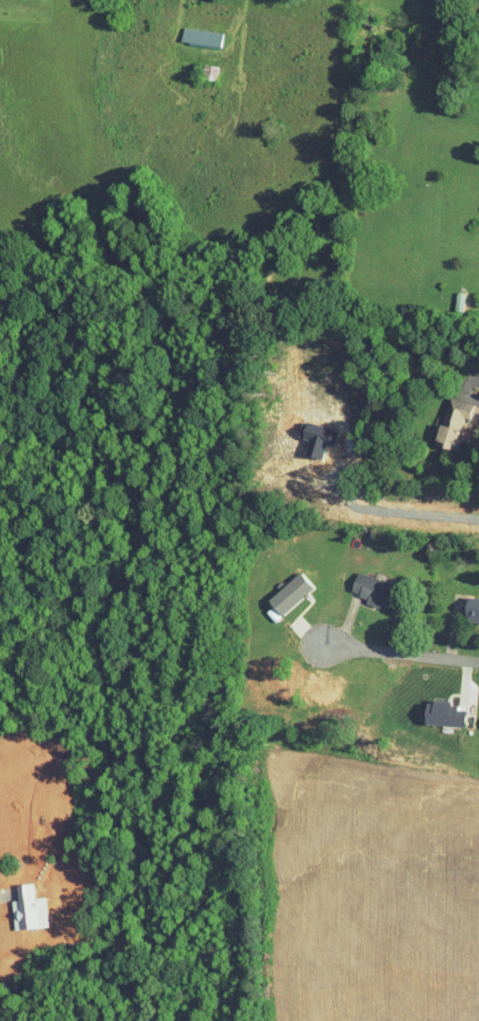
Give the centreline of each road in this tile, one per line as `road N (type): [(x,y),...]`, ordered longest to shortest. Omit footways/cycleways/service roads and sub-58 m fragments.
road 1 (residential): [(327,648),(478,665)]

